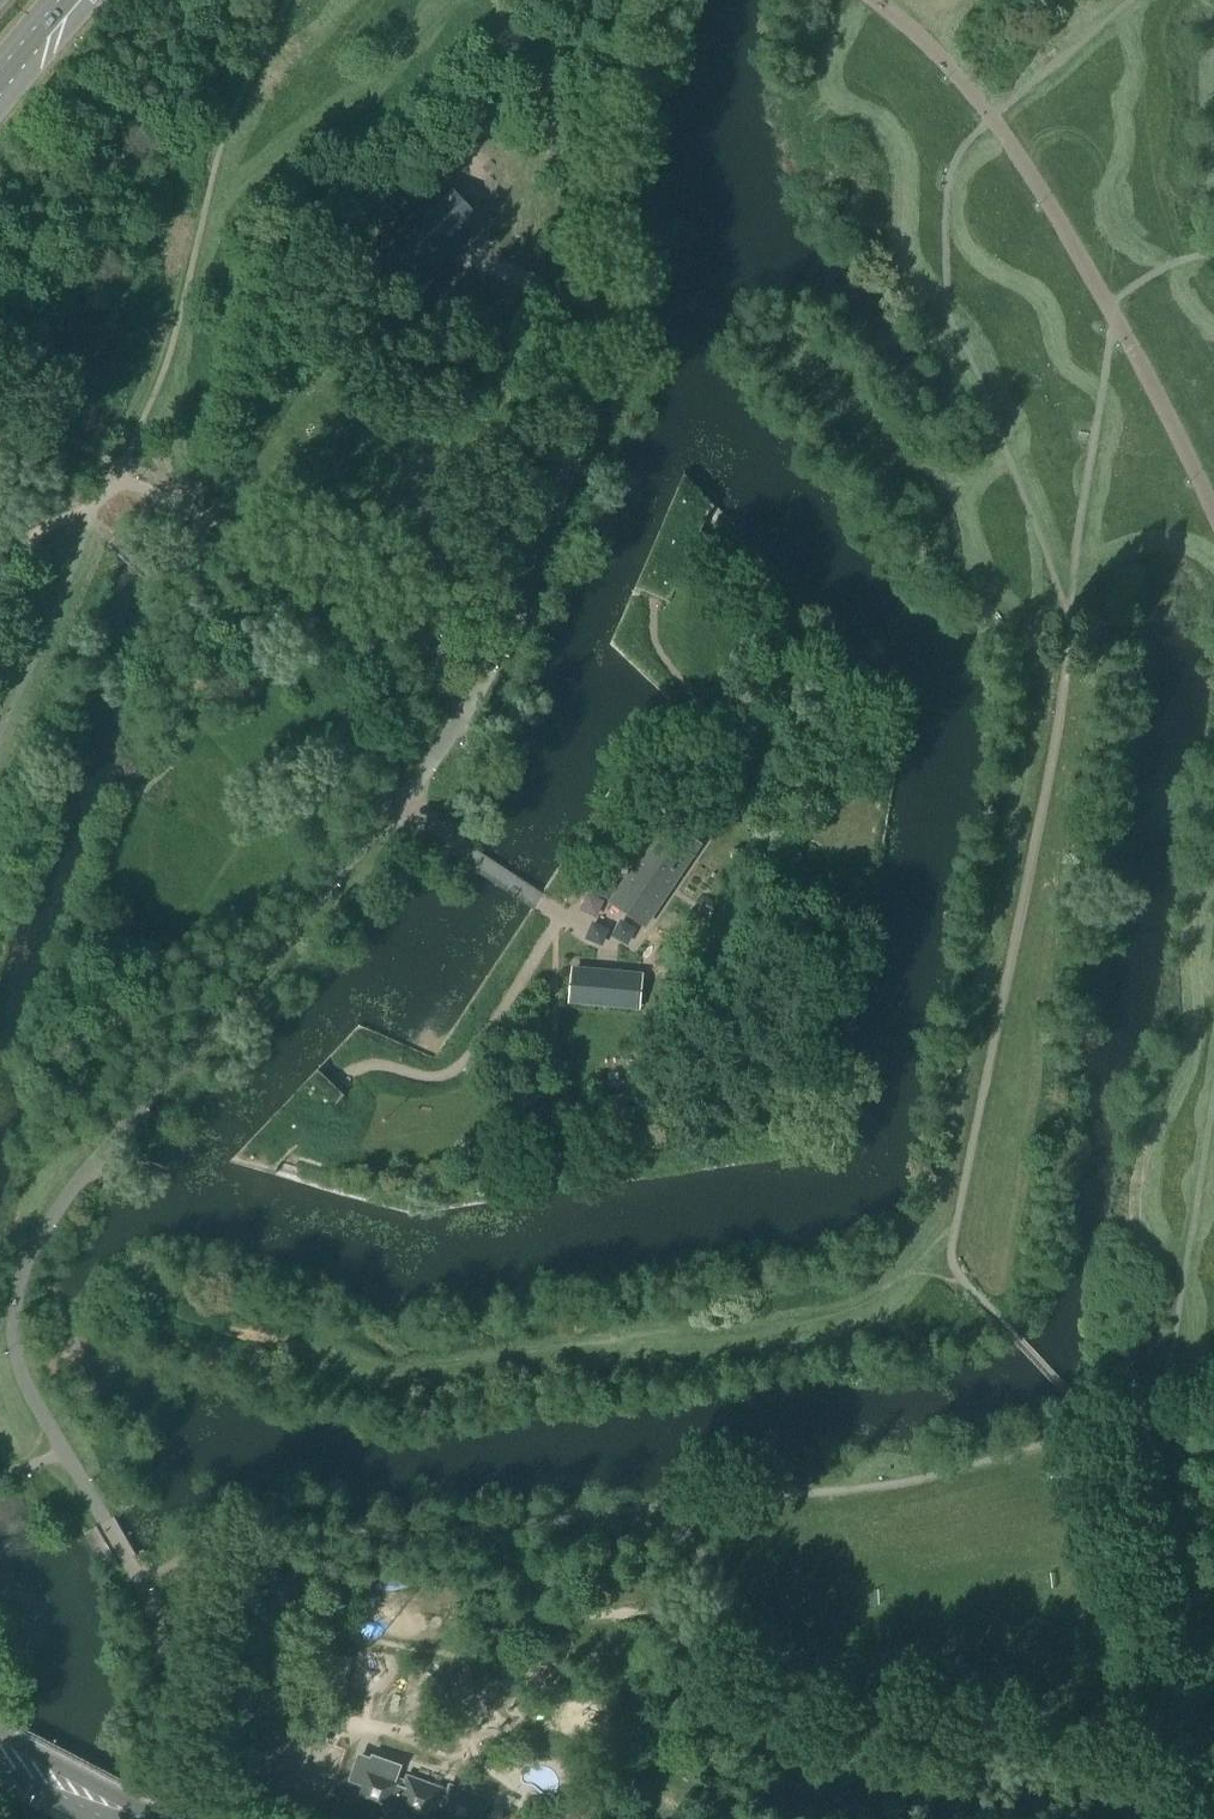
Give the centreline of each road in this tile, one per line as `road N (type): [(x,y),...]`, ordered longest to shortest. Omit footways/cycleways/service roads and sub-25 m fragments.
road 1 (residential): [(124,1818),(0,1755)]

